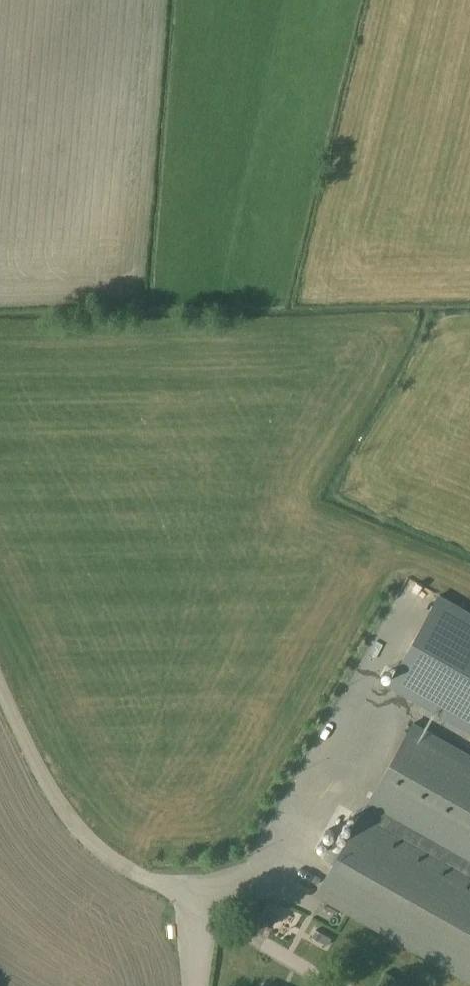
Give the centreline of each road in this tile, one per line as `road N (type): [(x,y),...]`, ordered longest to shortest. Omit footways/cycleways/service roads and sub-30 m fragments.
road 1 (residential): [(0,686),(80,836),(172,894)]

